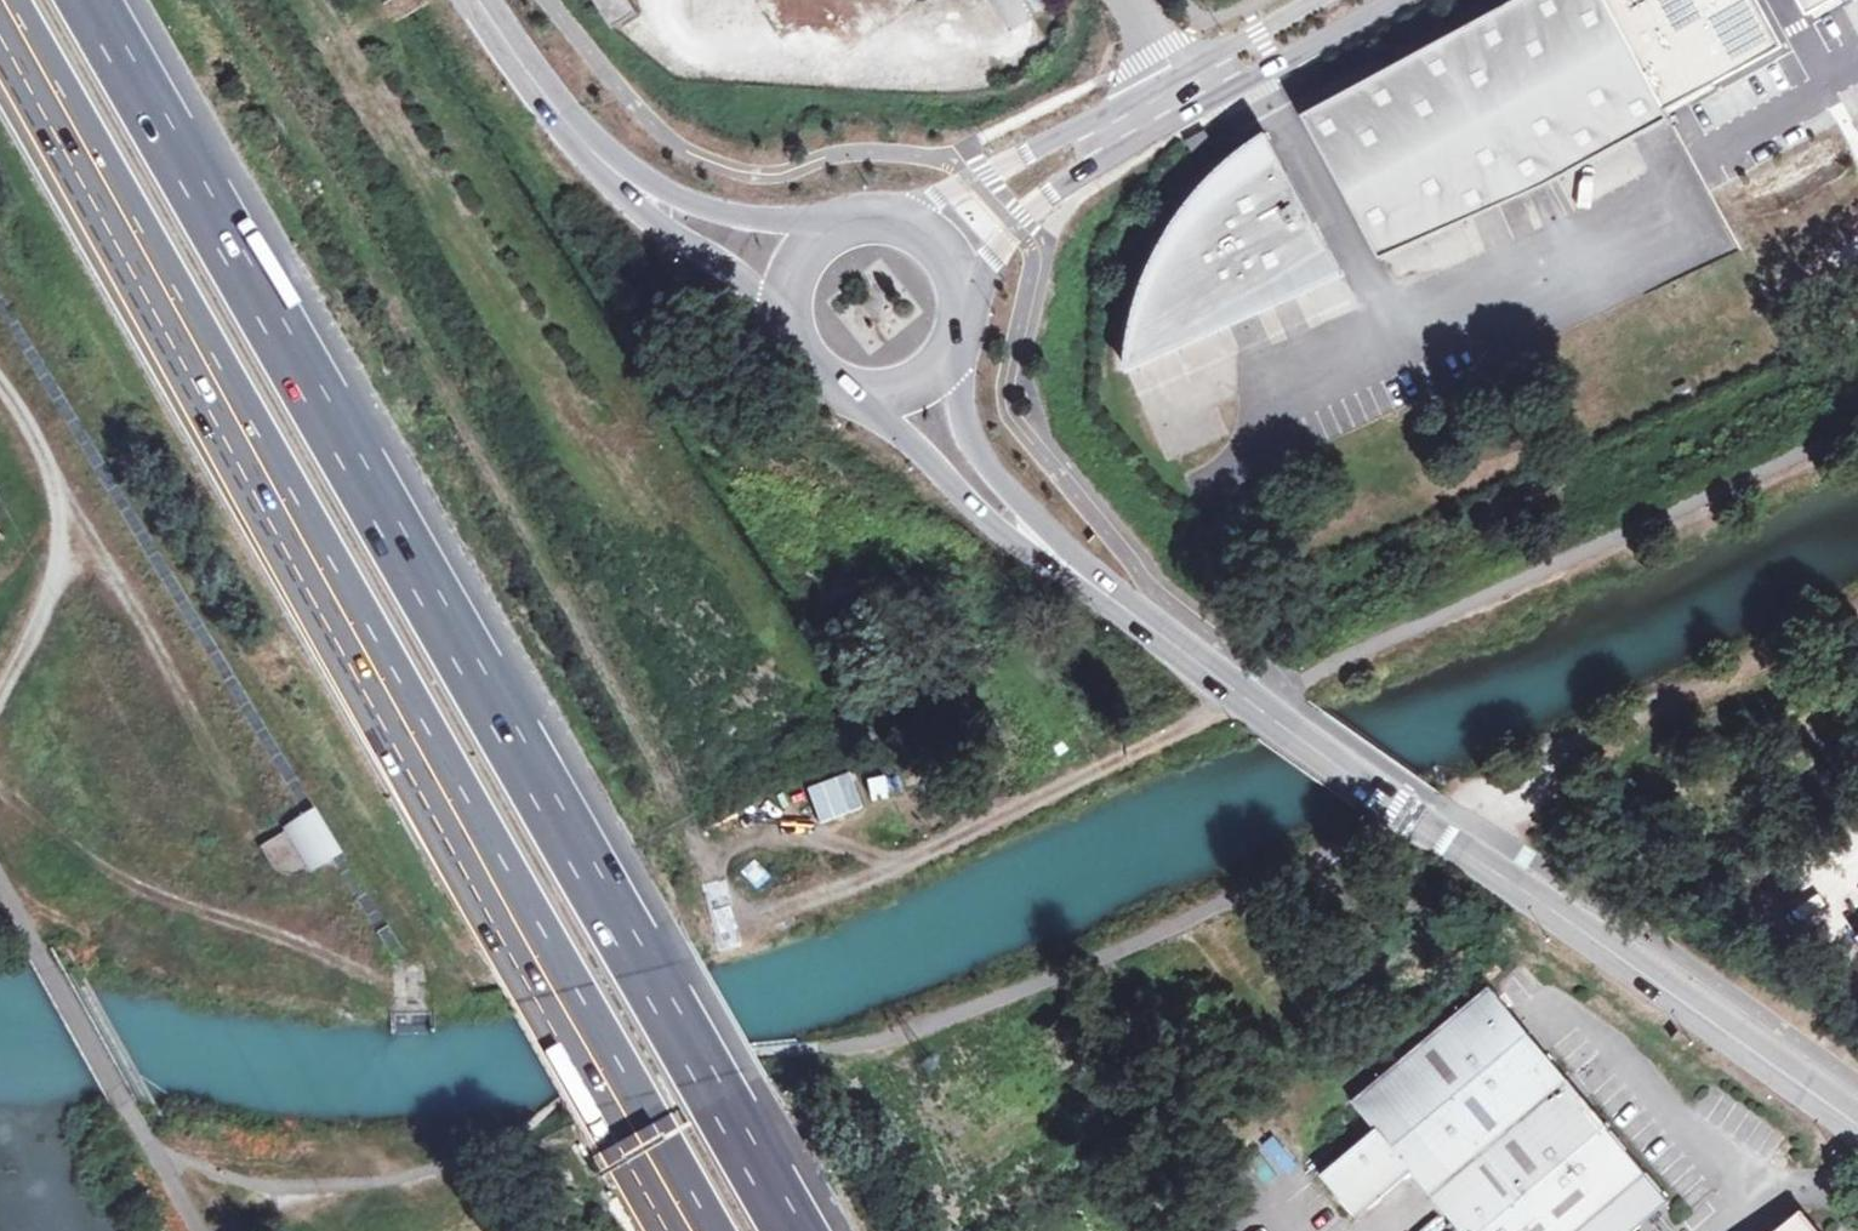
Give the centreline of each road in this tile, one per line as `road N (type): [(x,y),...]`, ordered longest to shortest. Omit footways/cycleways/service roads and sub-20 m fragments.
road 1 (motorway): [(804,1230),(86,0)]
road 2 (motorway): [(0,5),(691,1230)]
road 3 (tertiary): [(1028,537),(1396,806),(1857,1121)]
road 4 (track): [(1468,852),(1504,798),(1857,628)]
road 5 (track): [(0,773),(47,830),(151,893),(290,943),(376,986)]
road 6 (track): [(61,526),(143,608),(261,820)]
road 7 (track): [(0,391),(34,431),(61,526),(66,581),(0,702)]
road 8 (tertiary): [(1163,77),(889,220)]
road 9 (tertiary): [(838,226),(700,209),(626,169),(559,118)]
road 10 (tertiary): [(559,118),(669,232),(785,325)]
road 11 (tertiary): [(963,296),(1045,197),(1185,115)]
road 12 (tertiary): [(1185,115),(1395,0)]
road 13 (tertiary): [(861,398),(950,483),(1028,537)]
road 14 (tertiary): [(1028,537),(975,453),(953,391),(950,356)]
road 15 (tertiary): [(1306,0),(1163,77)]
road 16 (tertiary): [(464,0),(559,118)]
road 17 (tertiary): [(838,226),(800,256),(783,301),(785,325)]

